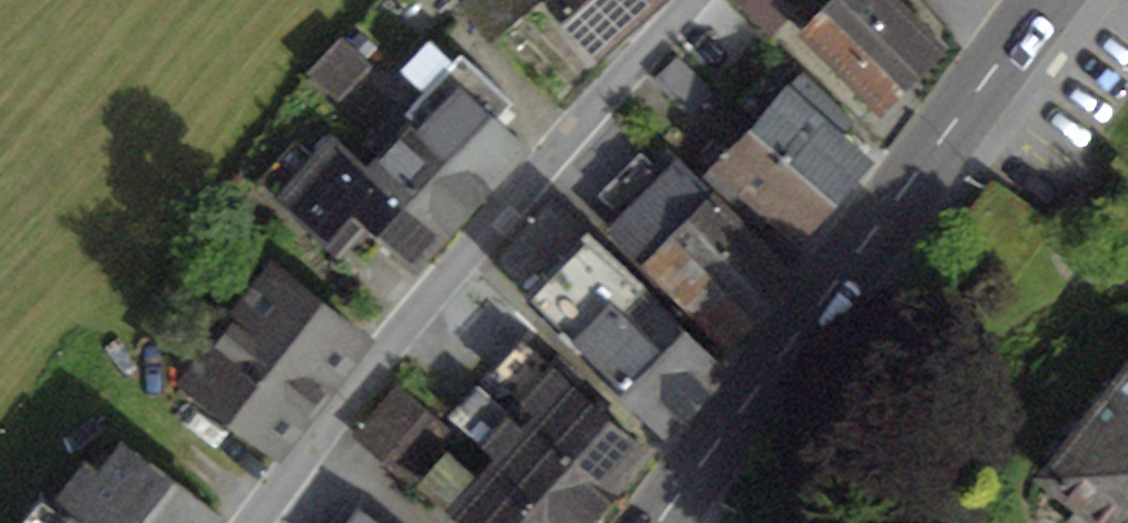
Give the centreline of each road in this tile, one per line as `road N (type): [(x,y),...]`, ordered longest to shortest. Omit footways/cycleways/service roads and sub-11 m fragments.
road 1 (residential): [(695,0),(559,143),(255,522)]
road 2 (primary): [(1043,0),(658,522)]

